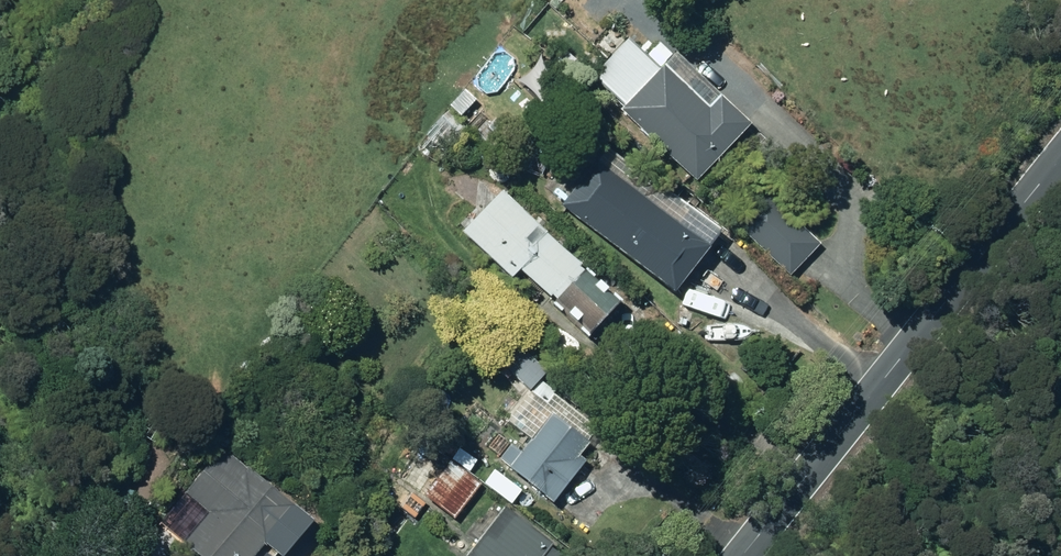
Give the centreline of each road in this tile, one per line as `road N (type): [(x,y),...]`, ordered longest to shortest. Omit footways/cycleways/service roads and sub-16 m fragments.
road 1 (tertiary): [(923,330),(737,555)]
road 2 (tertiary): [(923,330),(1060,136)]

